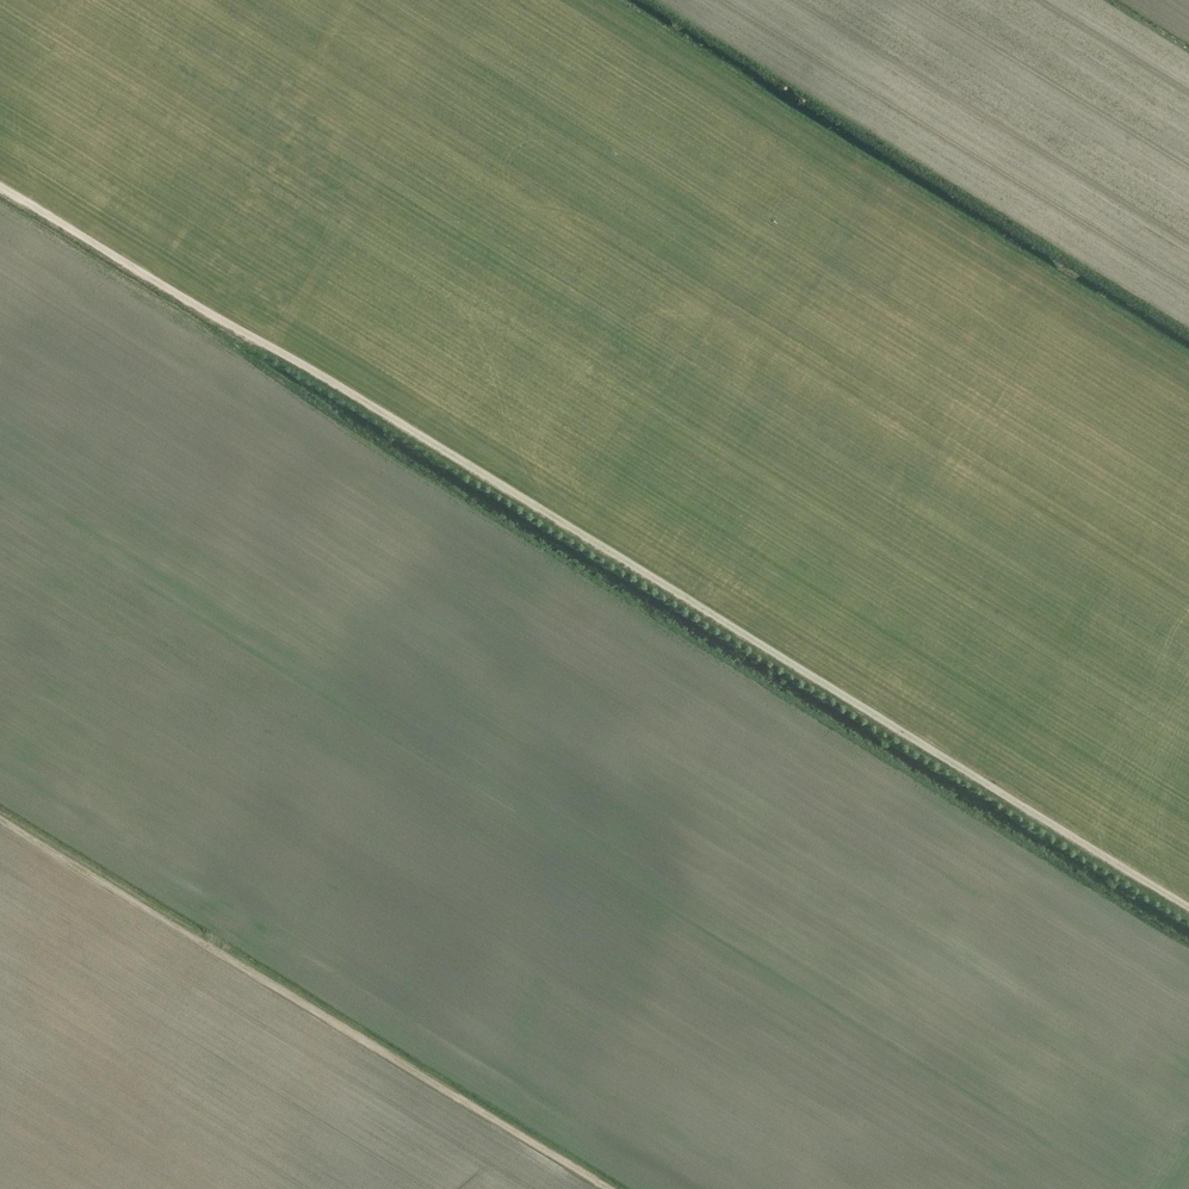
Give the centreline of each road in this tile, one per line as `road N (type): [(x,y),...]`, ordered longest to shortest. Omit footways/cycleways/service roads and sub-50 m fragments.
road 1 (track): [(0,185),(1188,905)]
road 2 (track): [(0,817),(605,1188)]

